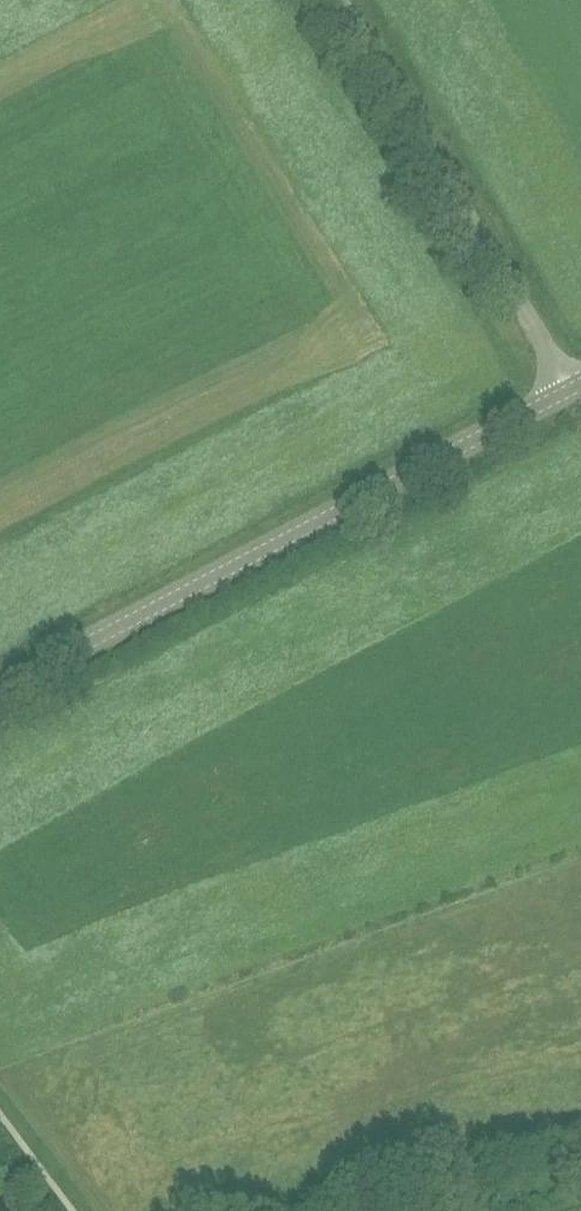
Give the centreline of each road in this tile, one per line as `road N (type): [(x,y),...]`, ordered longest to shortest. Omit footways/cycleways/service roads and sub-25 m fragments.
road 1 (tertiary): [(0,690),(567,397)]
road 2 (unclassified): [(567,397),(335,0)]

